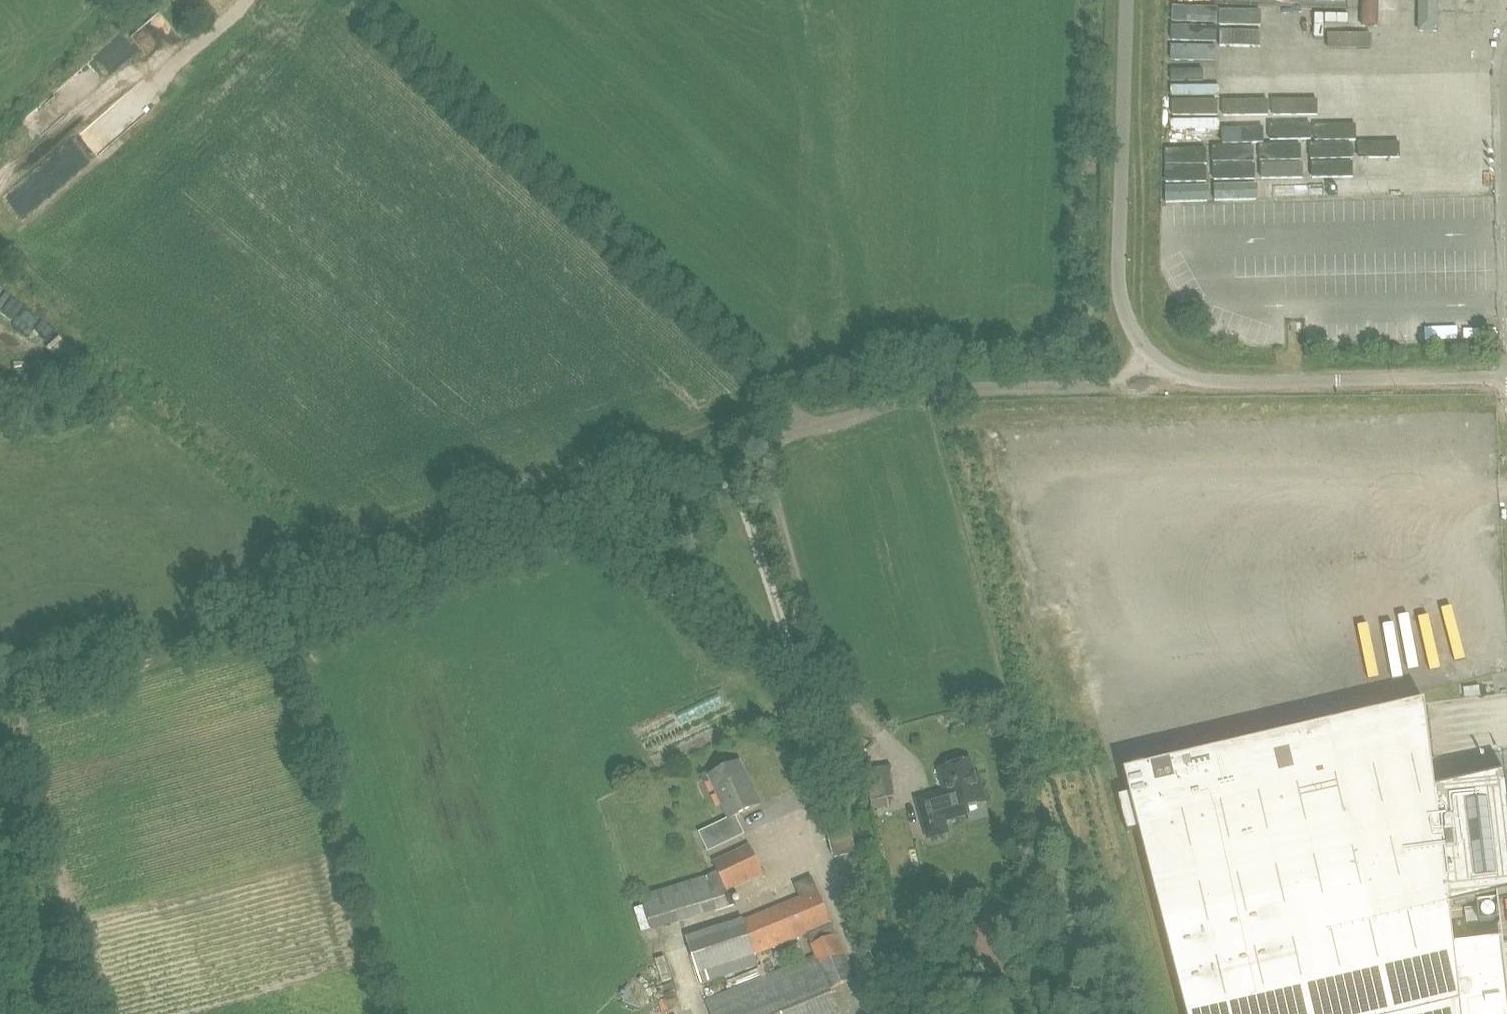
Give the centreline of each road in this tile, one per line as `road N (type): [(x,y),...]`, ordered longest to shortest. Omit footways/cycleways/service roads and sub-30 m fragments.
road 1 (unclassified): [(1506,381),(1214,385),(1153,359),(1129,323),(1120,279),(1128,0)]

